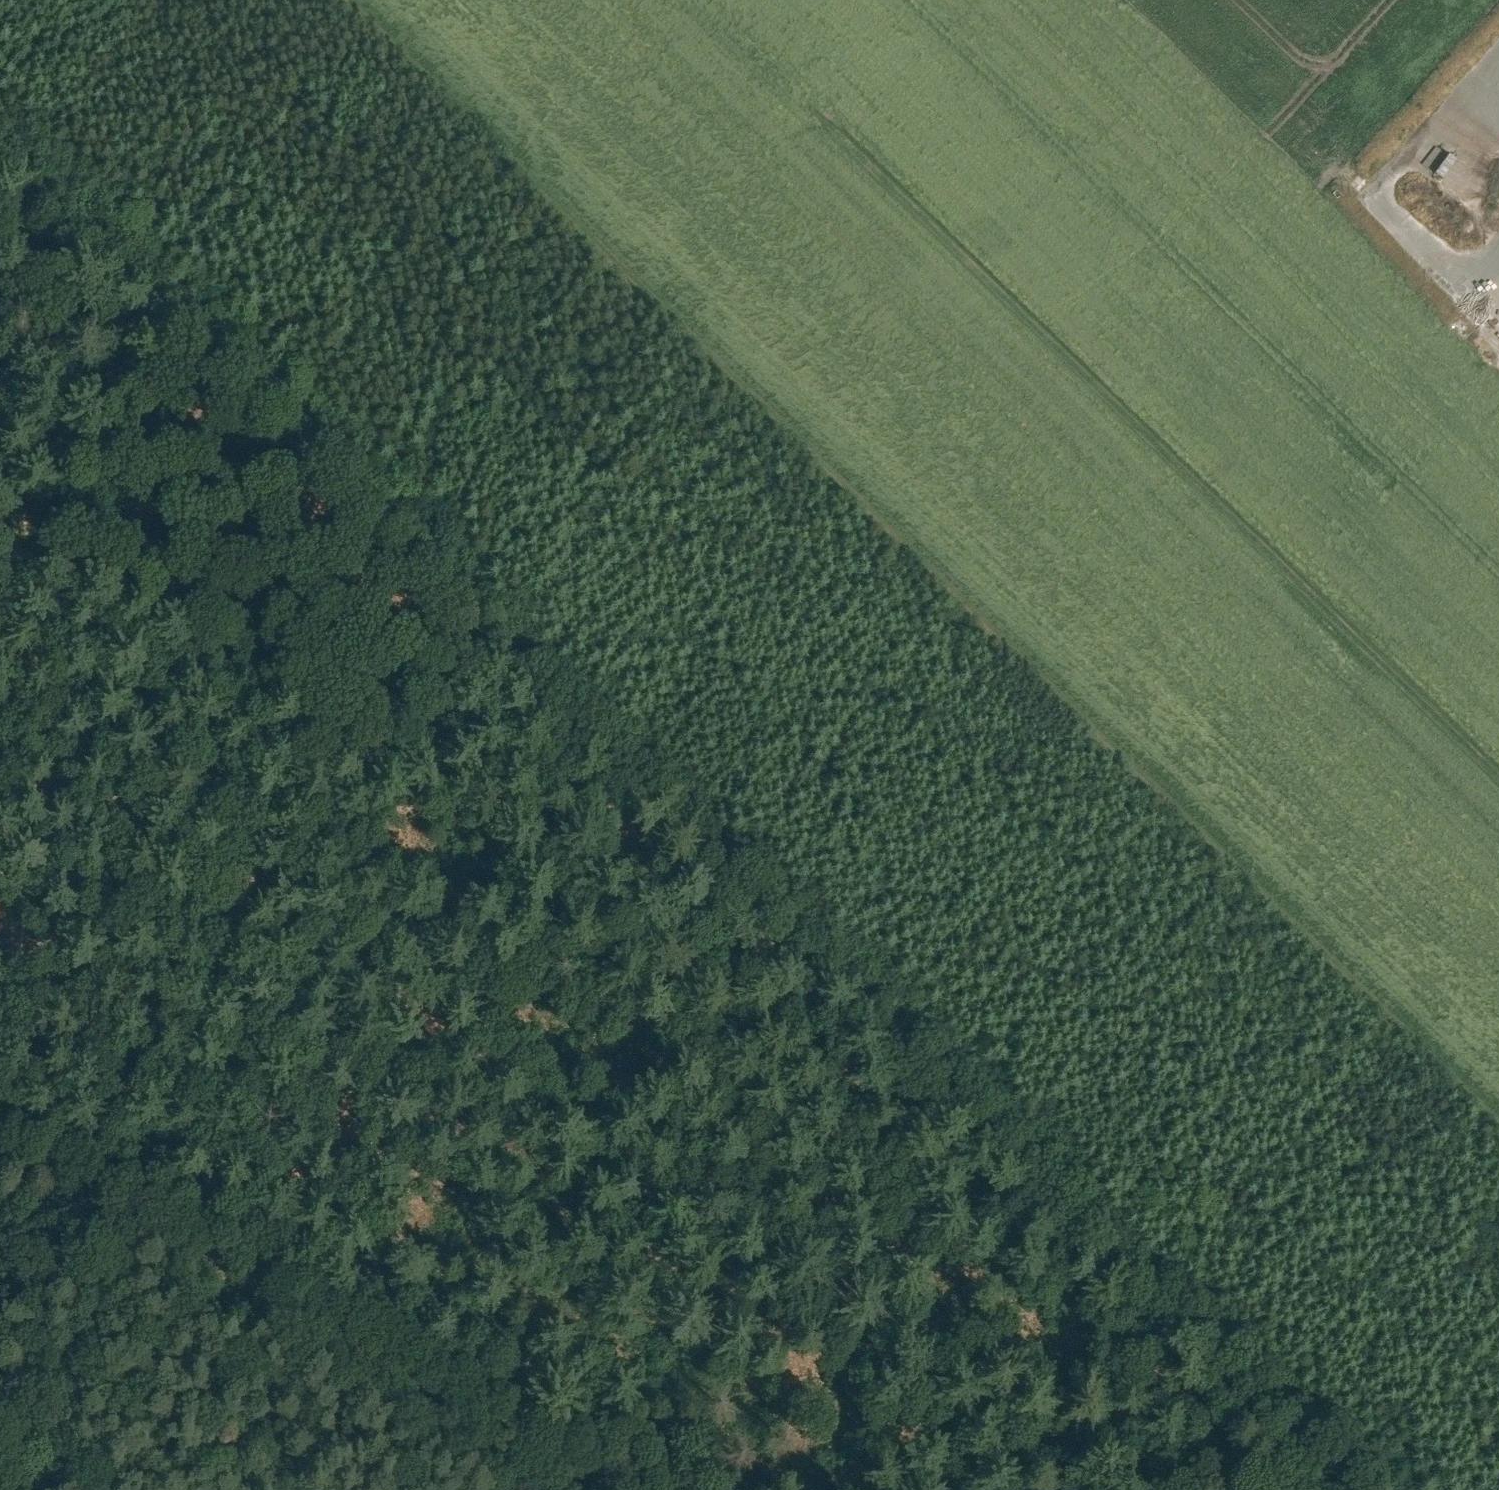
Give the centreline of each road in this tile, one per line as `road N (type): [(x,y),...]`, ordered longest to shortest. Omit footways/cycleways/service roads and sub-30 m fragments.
road 1 (unclassified): [(635,1489),(0,1134)]
road 2 (track): [(38,1489),(143,1213)]

